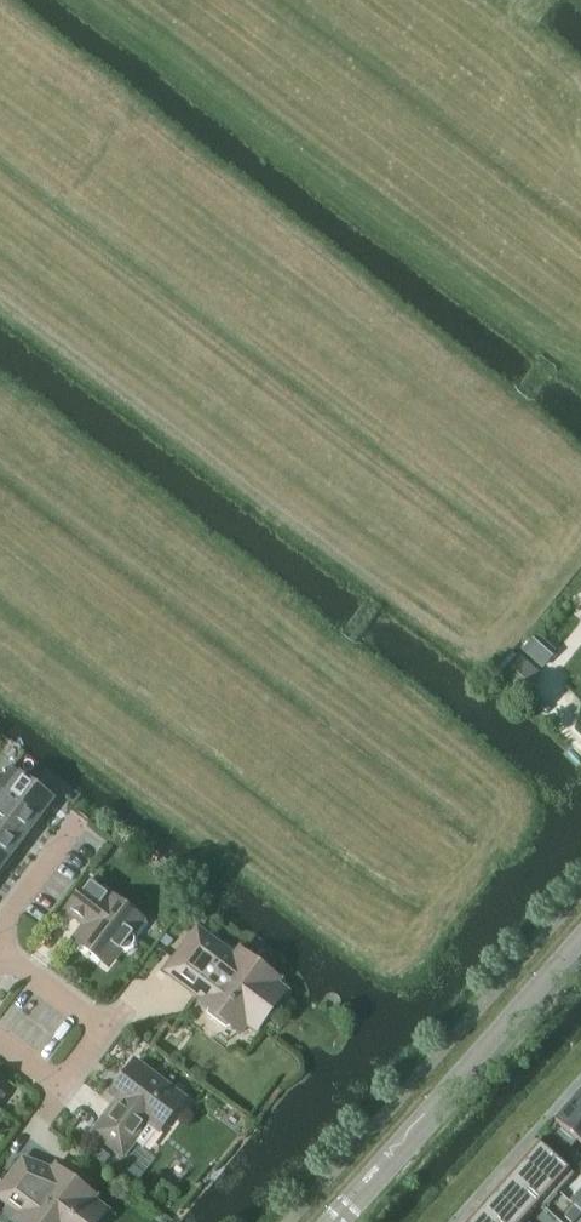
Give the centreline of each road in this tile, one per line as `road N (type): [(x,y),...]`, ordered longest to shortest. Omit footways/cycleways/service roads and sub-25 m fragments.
road 1 (tertiary): [(332,1221),(580,943)]
road 2 (residential): [(0,1047),(58,1091),(104,1028),(3,949)]

